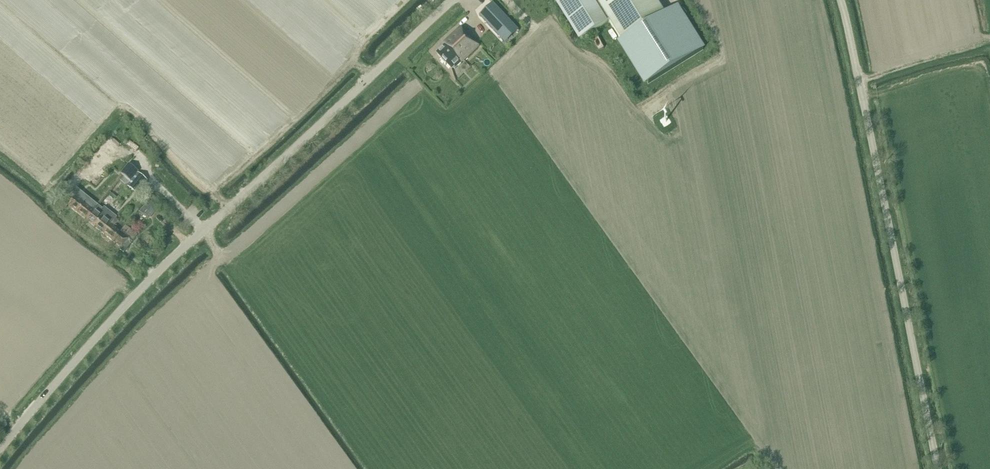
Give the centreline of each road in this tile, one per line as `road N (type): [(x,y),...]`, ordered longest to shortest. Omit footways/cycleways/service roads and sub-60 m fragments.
road 1 (unclassified): [(0,462),(176,260),(459,0)]
road 2 (unclassified): [(937,468),(841,0)]

